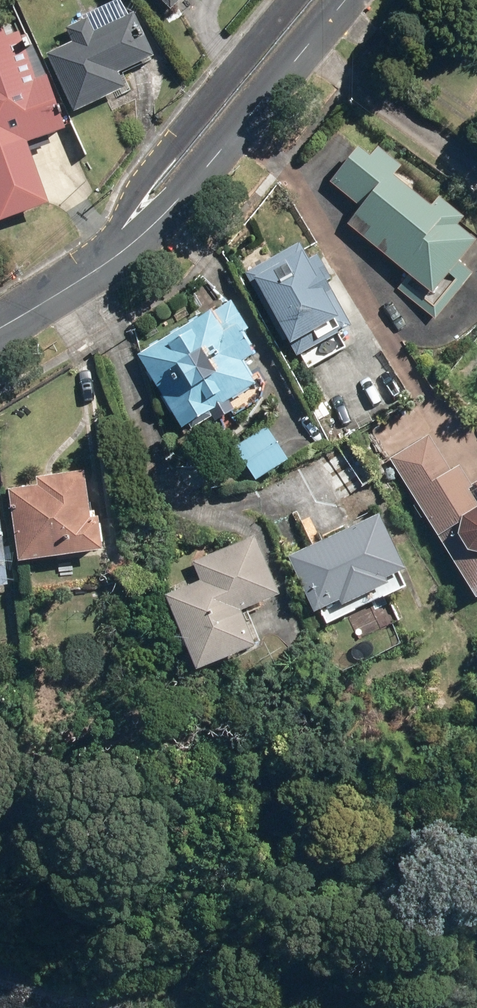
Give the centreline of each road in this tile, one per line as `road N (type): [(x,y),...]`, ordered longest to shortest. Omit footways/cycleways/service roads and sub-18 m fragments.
road 1 (residential): [(343,0),(142,233),(0,324)]

